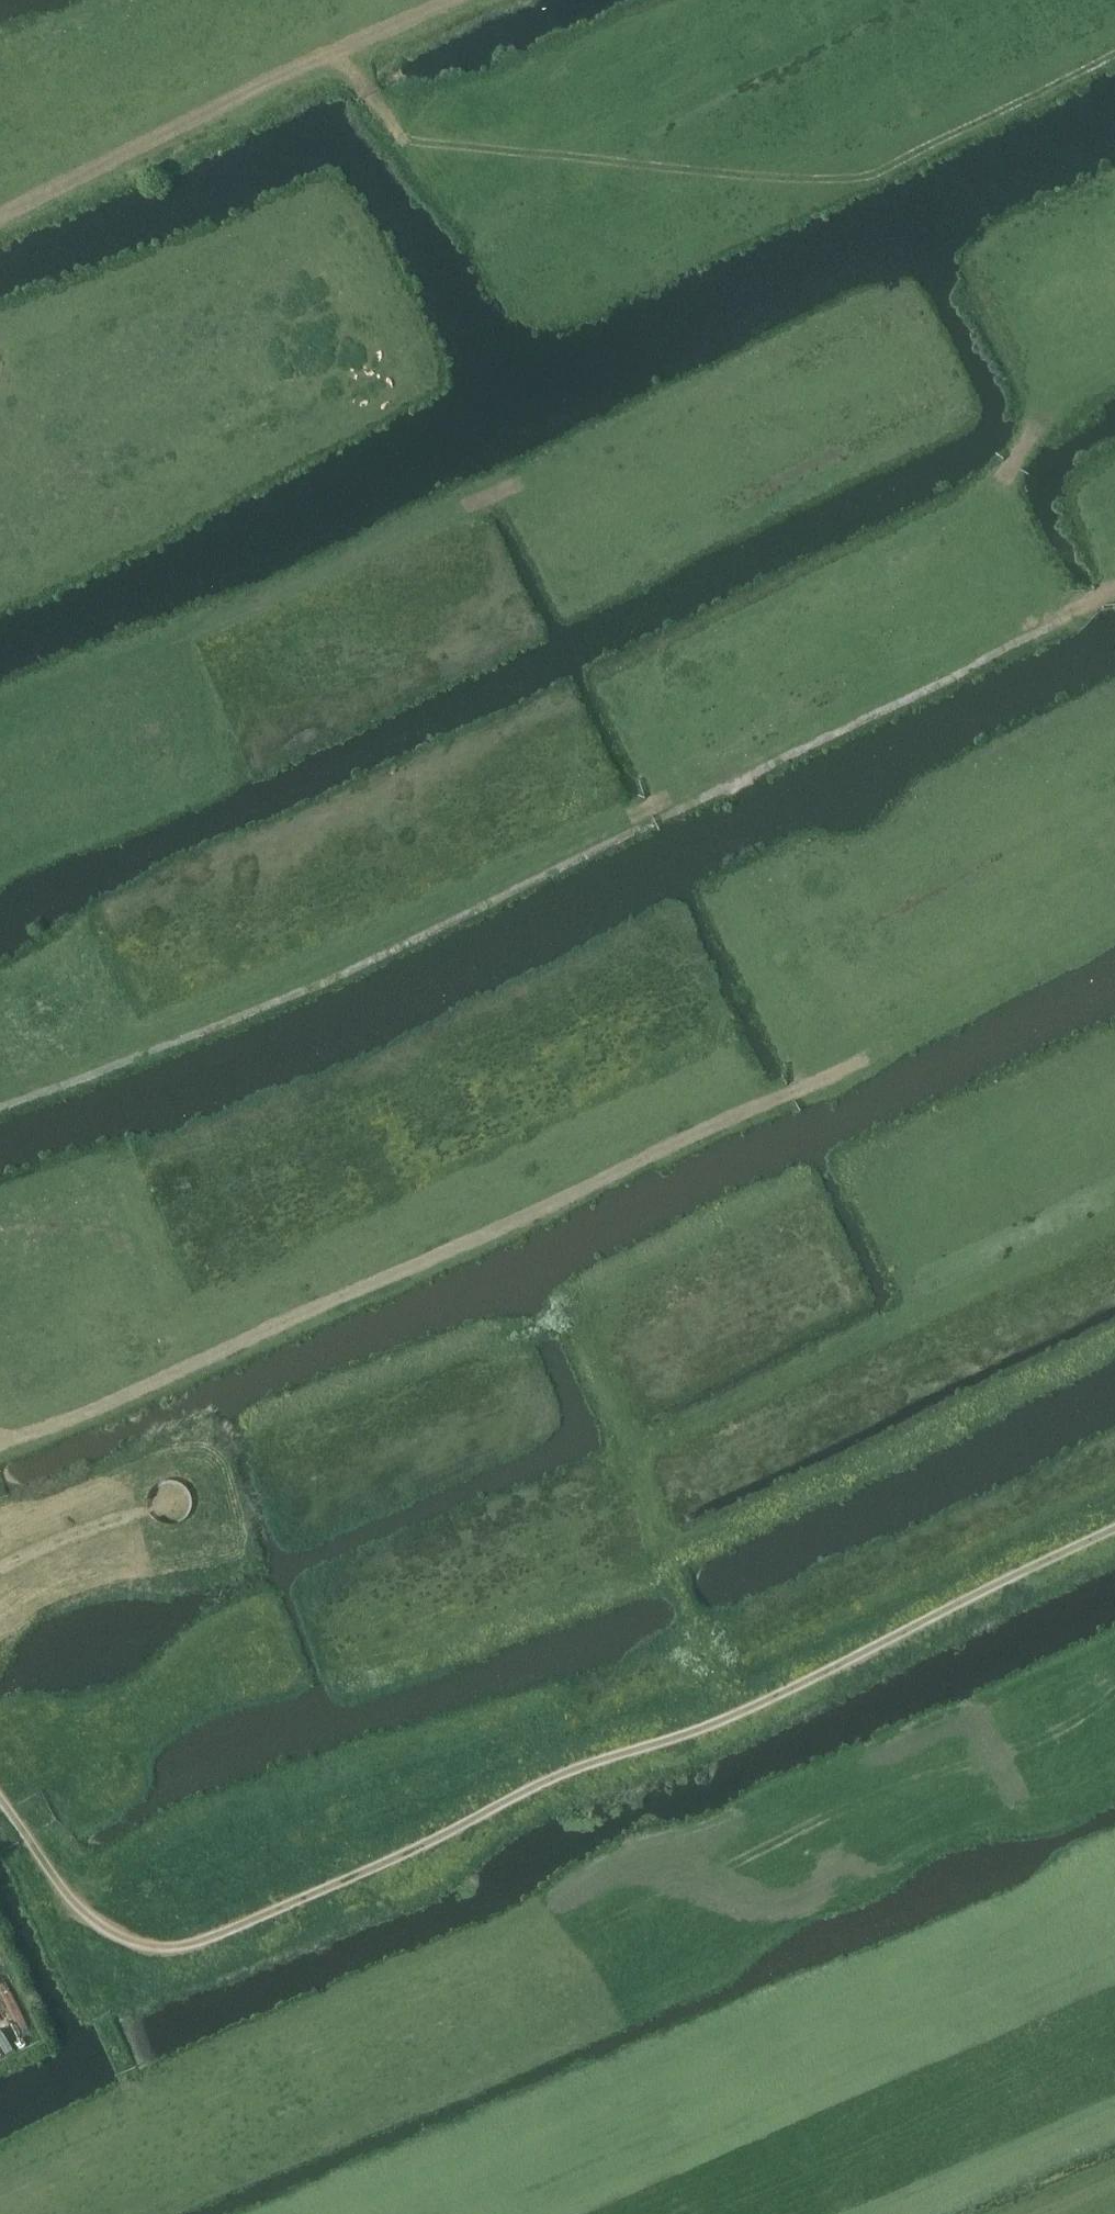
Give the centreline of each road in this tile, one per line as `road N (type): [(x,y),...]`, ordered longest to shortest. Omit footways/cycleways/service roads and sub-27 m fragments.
road 1 (track): [(0,1799),(63,1894),(97,1921),(157,1947),(213,1947),(558,1778),(738,1716),(1114,1536)]
road 2 (track): [(0,1565),(170,1503)]

